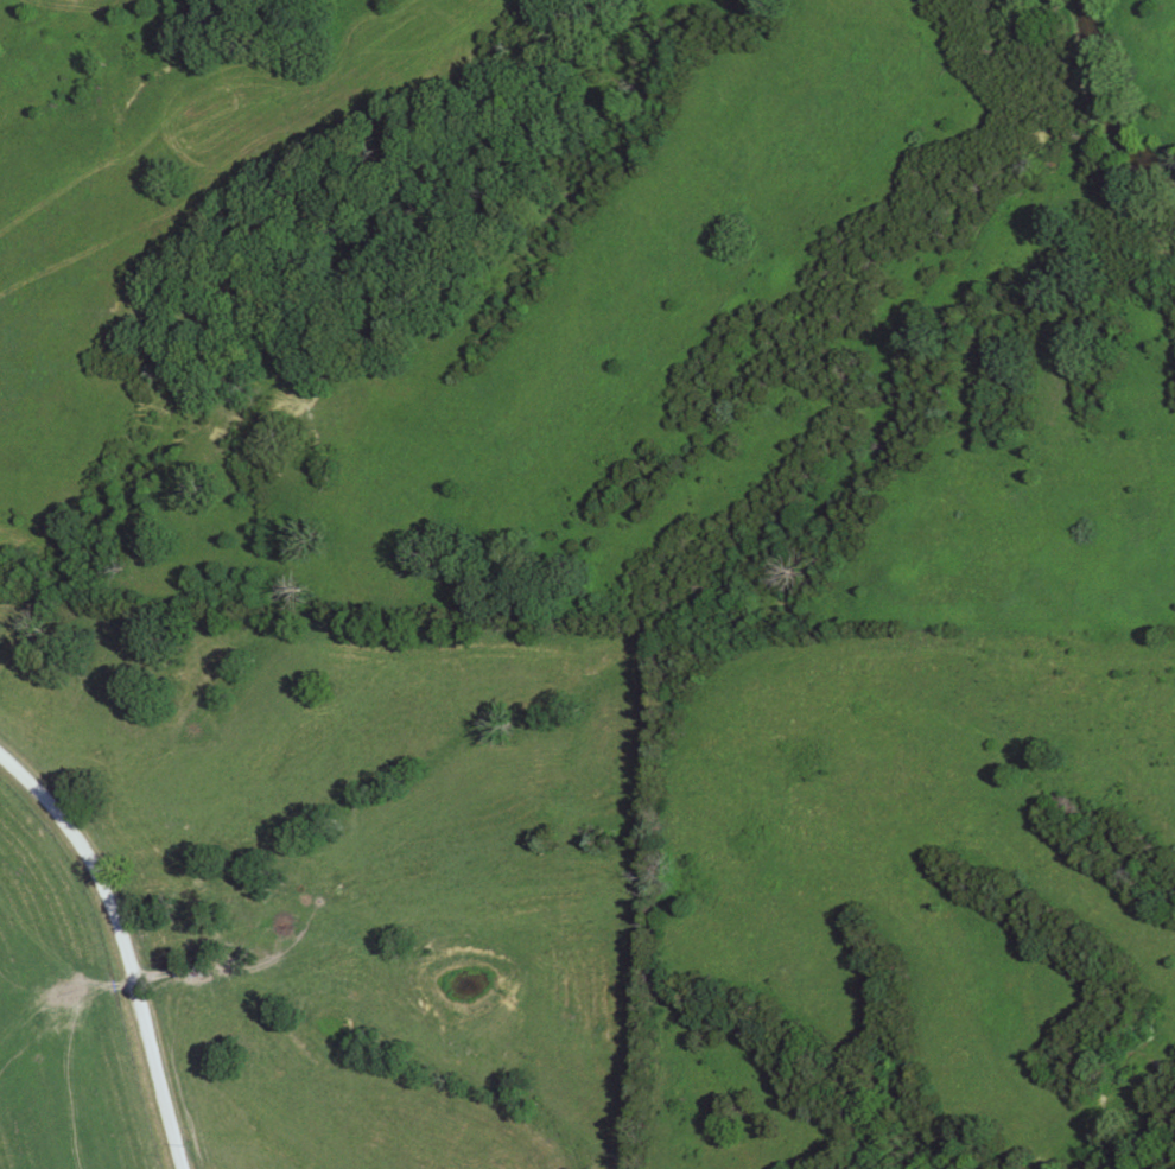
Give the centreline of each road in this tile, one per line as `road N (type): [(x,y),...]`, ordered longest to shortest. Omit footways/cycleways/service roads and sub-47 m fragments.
road 1 (residential): [(188,1168),(101,887),(55,815),(0,759)]

